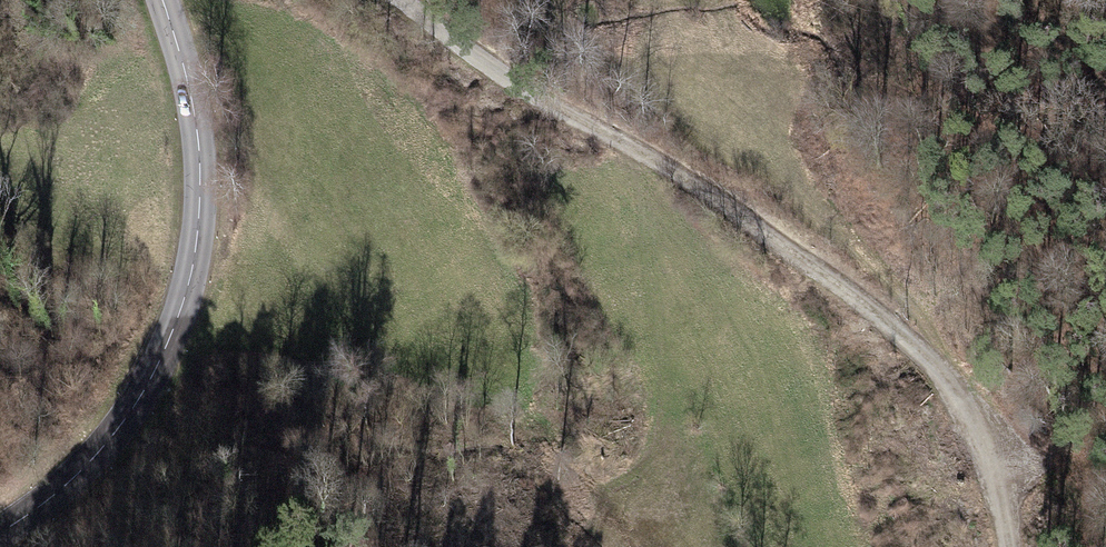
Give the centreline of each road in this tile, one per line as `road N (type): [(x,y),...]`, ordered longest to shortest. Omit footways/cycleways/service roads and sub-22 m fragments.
road 1 (track): [(929,360),(866,300),(703,188),(551,104),(401,0)]
road 2 (tertiary): [(0,532),(69,481),(131,411),(189,281),(200,172),(196,119),(162,0)]
road 3 (track): [(929,360),(995,448),(1006,546)]

